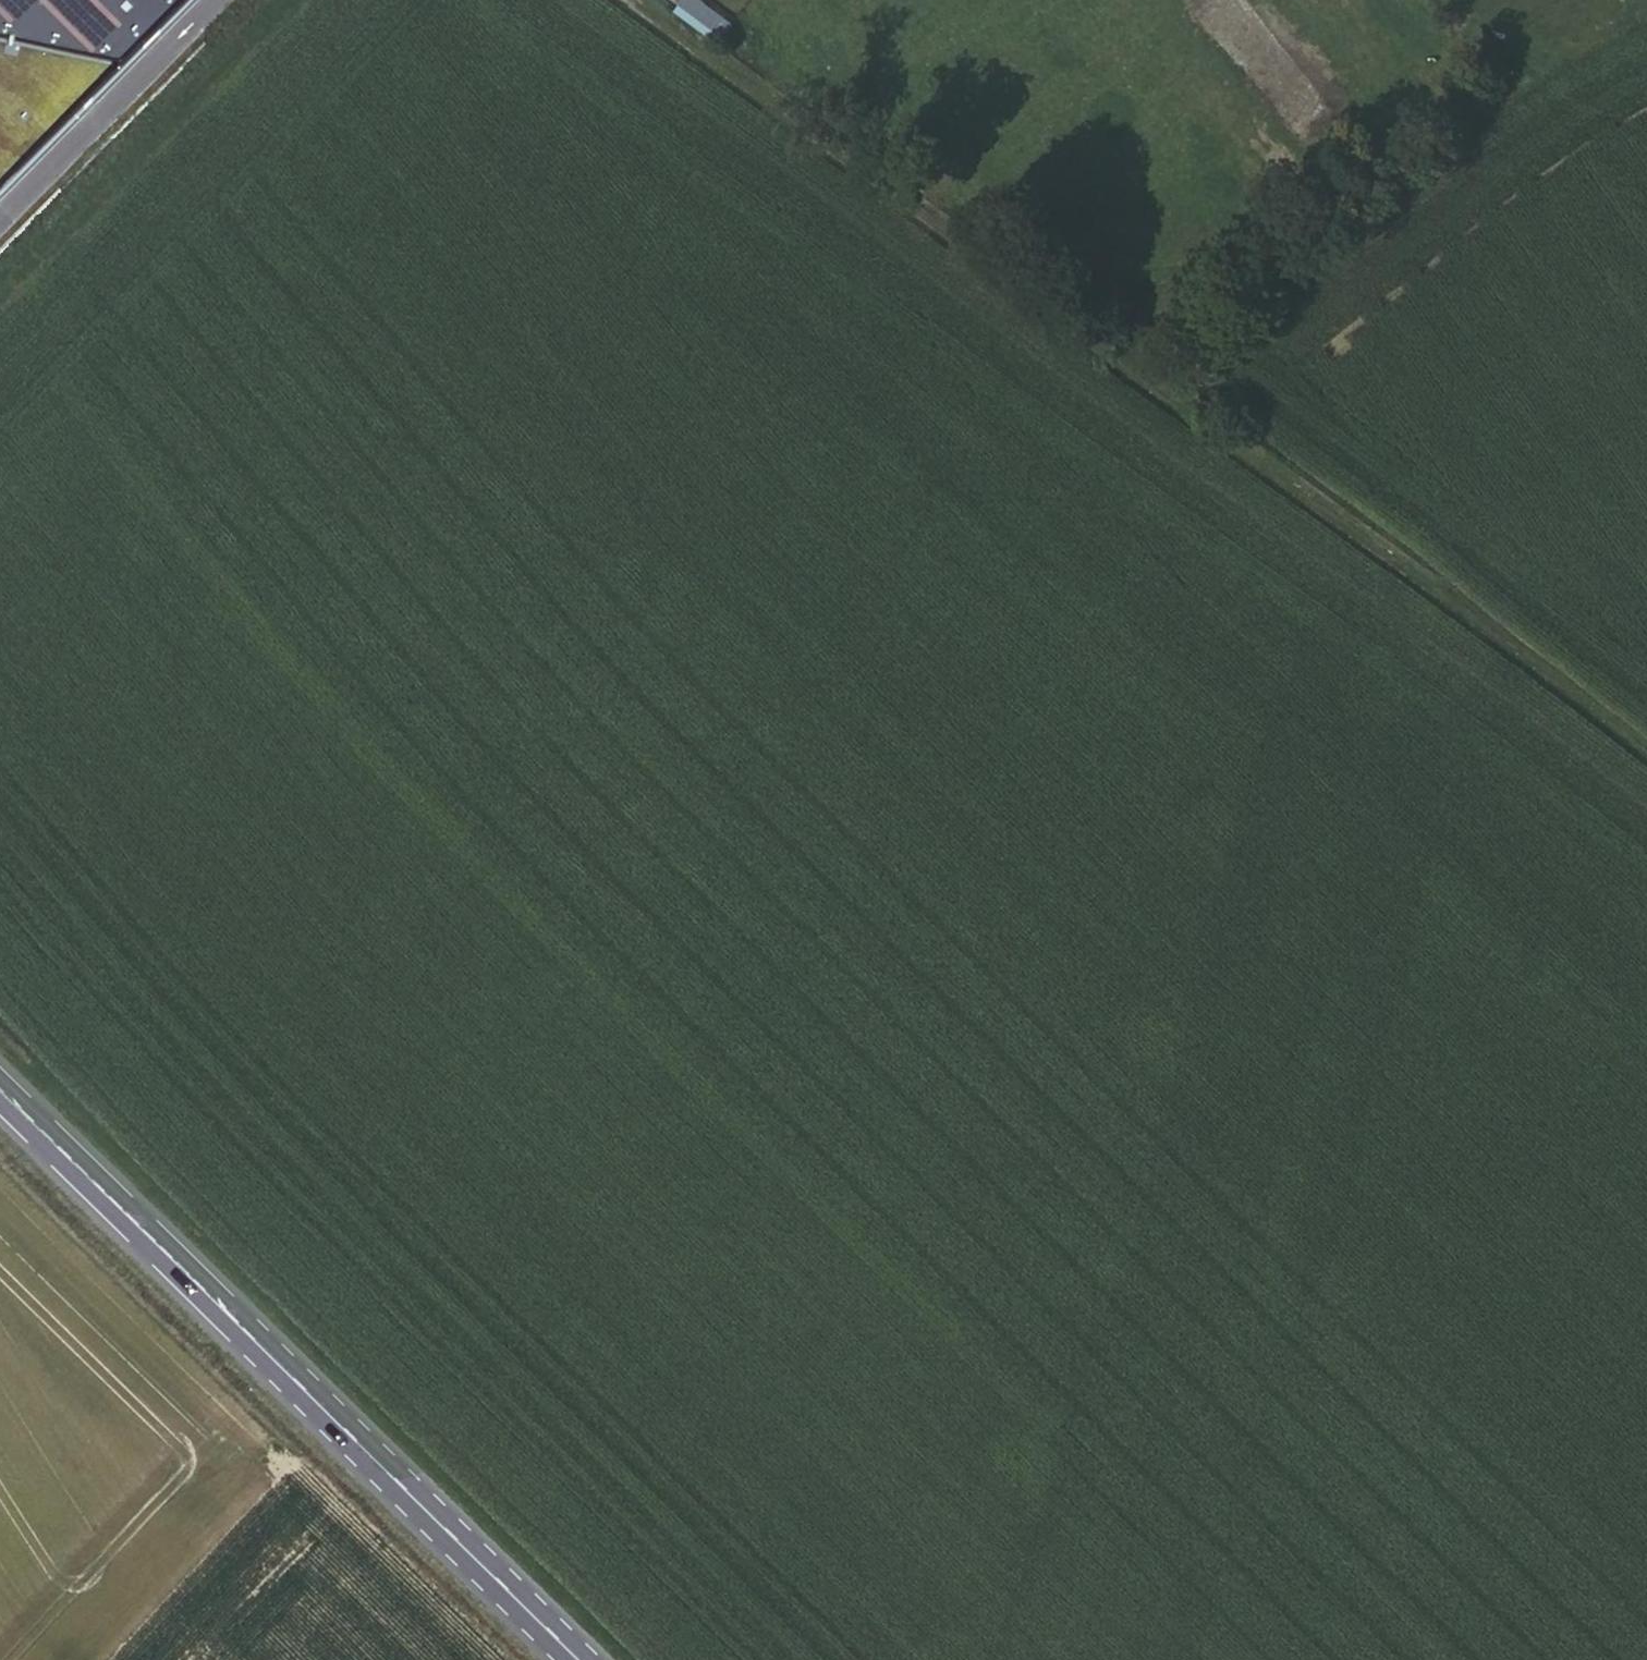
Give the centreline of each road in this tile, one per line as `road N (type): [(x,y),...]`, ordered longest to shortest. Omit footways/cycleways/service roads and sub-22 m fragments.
road 1 (secondary): [(0,1094),(574,1659)]

